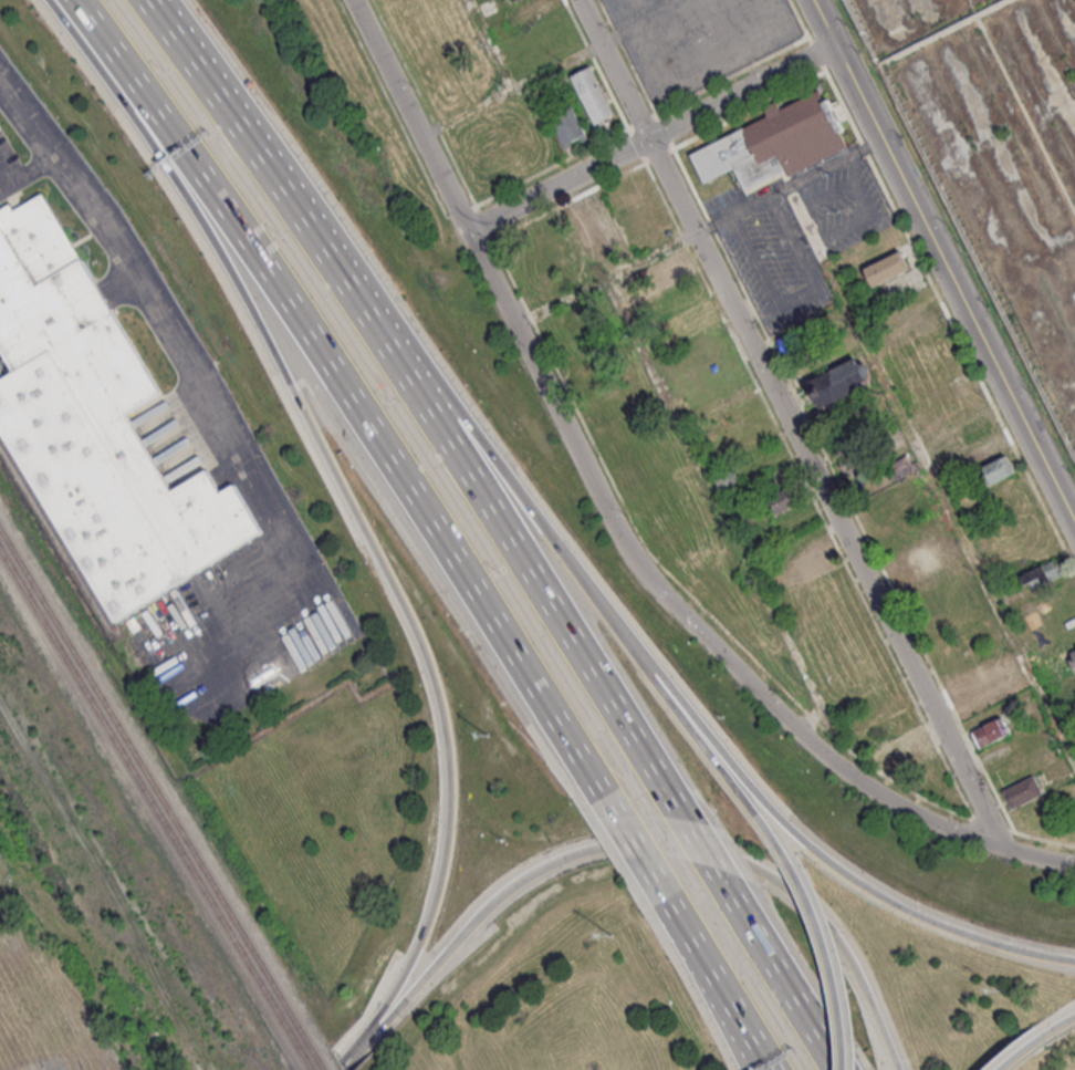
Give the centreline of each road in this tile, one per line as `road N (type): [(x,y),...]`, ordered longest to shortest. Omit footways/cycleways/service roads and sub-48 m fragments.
road 1 (residential): [(1074,865),(973,840),(864,787),(796,731),(648,578),(604,511),(473,228),(355,0)]
road 2 (motorway): [(67,0),(264,330),(428,667),(448,789),(438,877),(411,950),(363,1038)]
road 3 (motorway): [(77,0),(314,334),(605,794)]
road 4 (residential): [(577,0),(1001,849)]
road 5 (motorway): [(895,1069),(832,937),(792,892),(734,860),(666,842),(594,848),(511,883),(363,1038)]
road 6 (motorway): [(689,830),(346,285)]
road 7 (tertiary): [(1074,527),(810,0)]
road 8 (motorway): [(1074,960),(942,925),(838,866),(789,827),(624,633)]
road 9 (motorway): [(624,633),(420,351),(346,285)]
road 10 (residential): [(473,228),(833,45)]
road 11 (motorway): [(346,285),(147,0)]
road 12 (motorway): [(781,859),(624,633)]
road 13 (motorway): [(835,1069),(719,880)]
road 14 (motorway): [(845,1069),(826,958),(781,859)]
road 15 (motorway): [(669,901),(773,1069)]
road 16 (motorway): [(669,901),(744,1069)]
road 17 (motorway): [(605,794),(669,901)]

